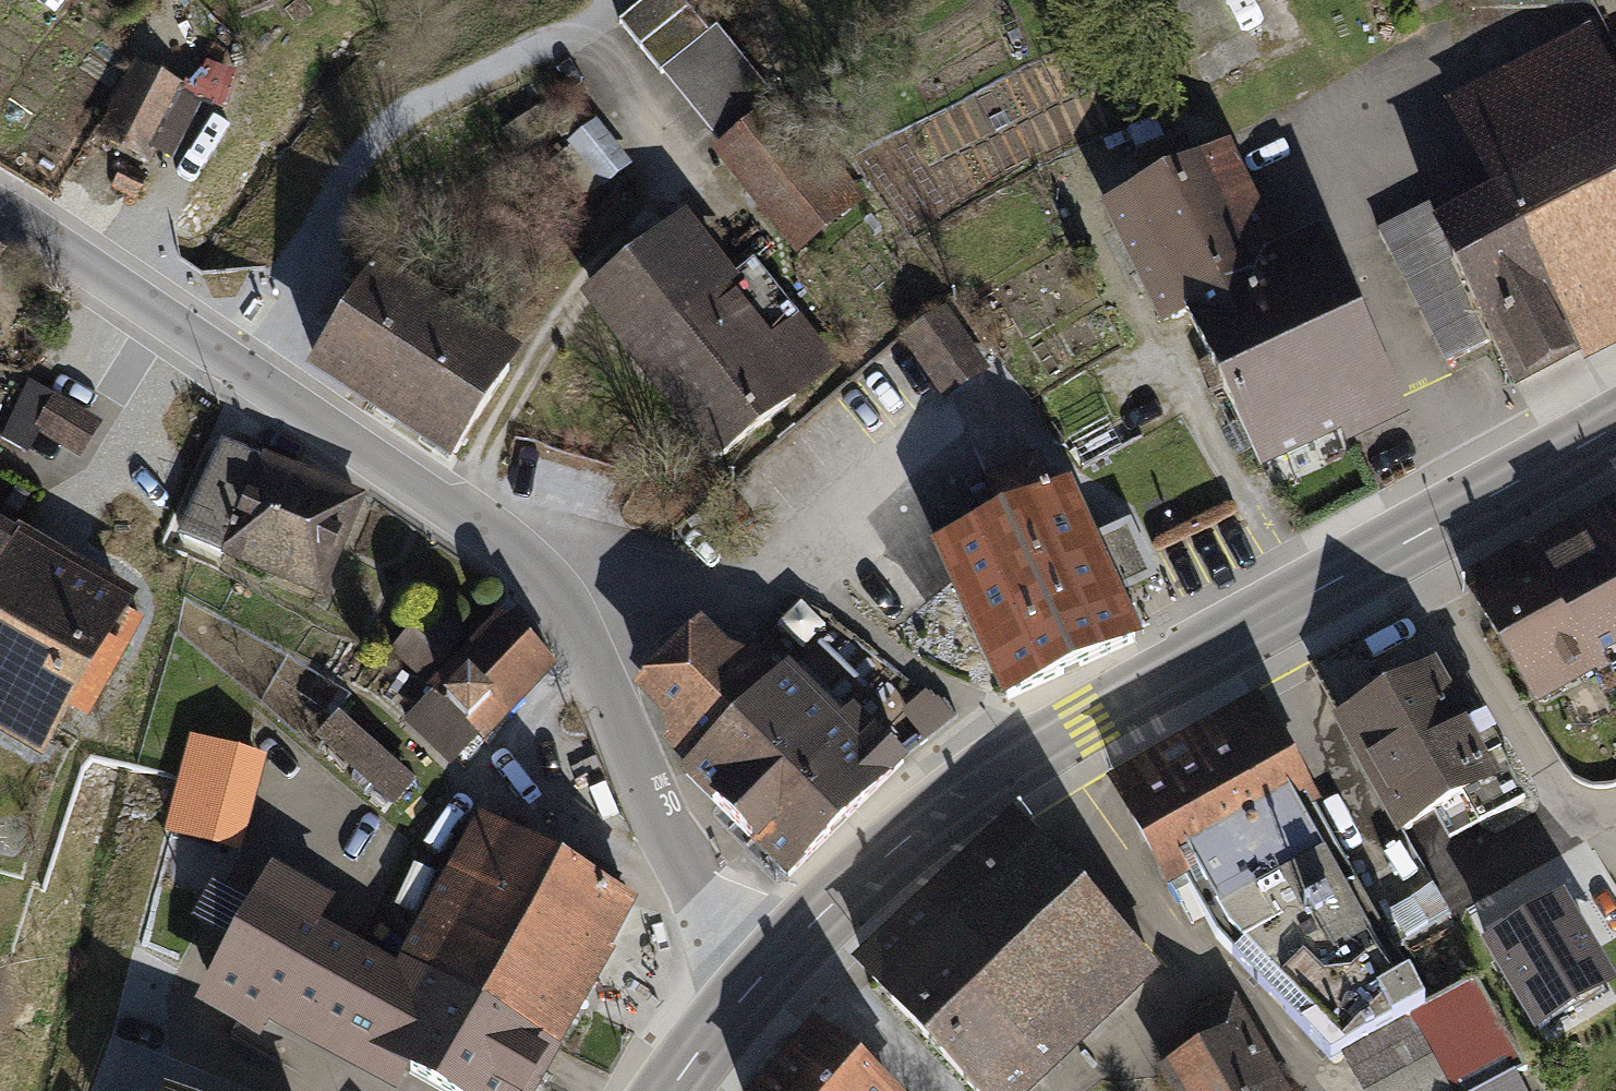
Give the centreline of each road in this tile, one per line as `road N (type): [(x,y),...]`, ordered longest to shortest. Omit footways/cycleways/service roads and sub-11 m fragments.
road 1 (secondary): [(773,963),(899,844),(1008,762),(1615,422)]
road 2 (residential): [(611,597),(0,209)]
road 3 (residential): [(773,963),(707,900),(605,704),(611,597)]
road 4 (residential): [(611,597),(708,578),(797,578)]
road 5 (secondary): [(773,963),(670,1090)]

